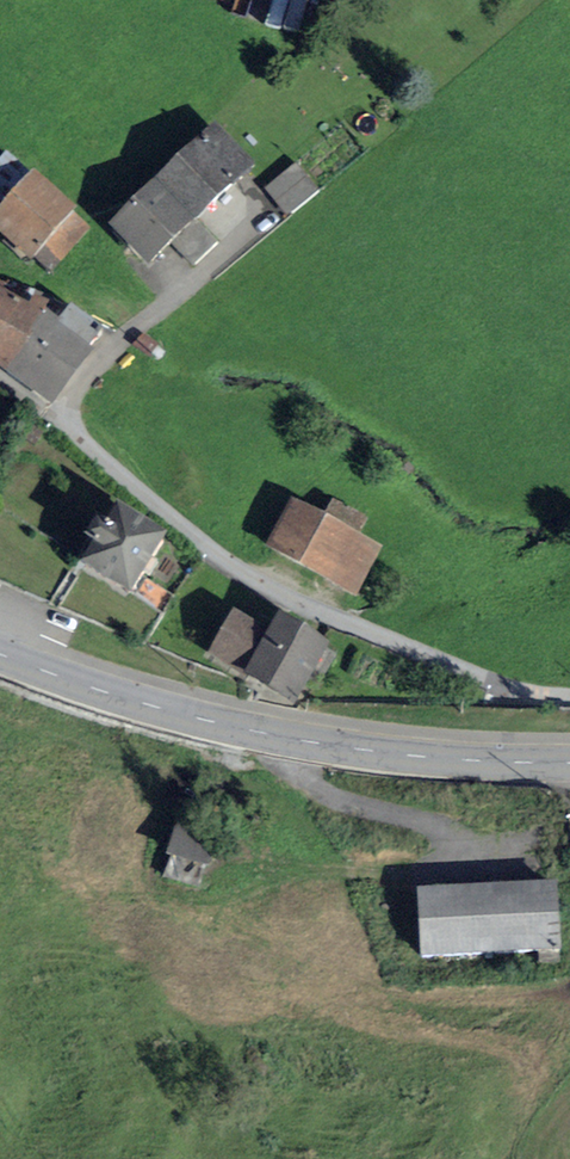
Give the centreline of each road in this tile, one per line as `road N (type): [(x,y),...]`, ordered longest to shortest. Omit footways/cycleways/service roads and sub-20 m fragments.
road 1 (residential): [(569,696),(477,676),(290,596),(0,390)]
road 2 (primary): [(569,763),(421,756),(271,735),(125,700),(0,658)]

